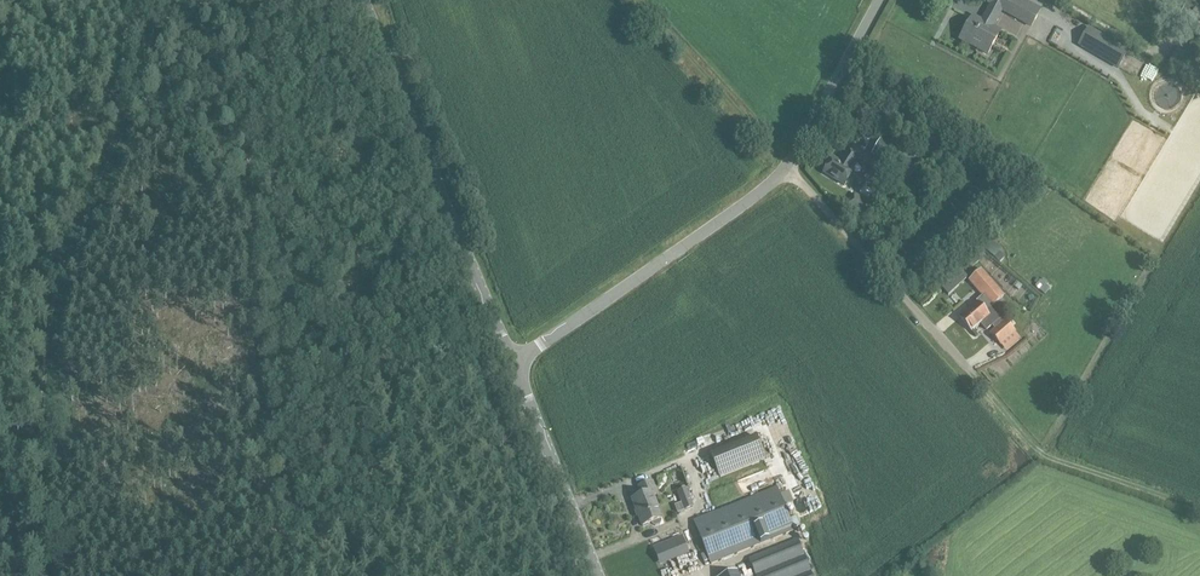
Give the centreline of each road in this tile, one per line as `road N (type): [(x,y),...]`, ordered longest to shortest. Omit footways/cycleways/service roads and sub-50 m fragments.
road 1 (track): [(639,0),(1037,449),(1199,507)]
road 2 (track): [(49,575),(53,356),(63,266),(140,92),(168,0)]
road 3 (unclassified): [(511,357),(789,164),(883,0)]
road 4 (tertiary): [(511,357),(366,0)]
road 5 (tertiary): [(597,575),(511,357)]

